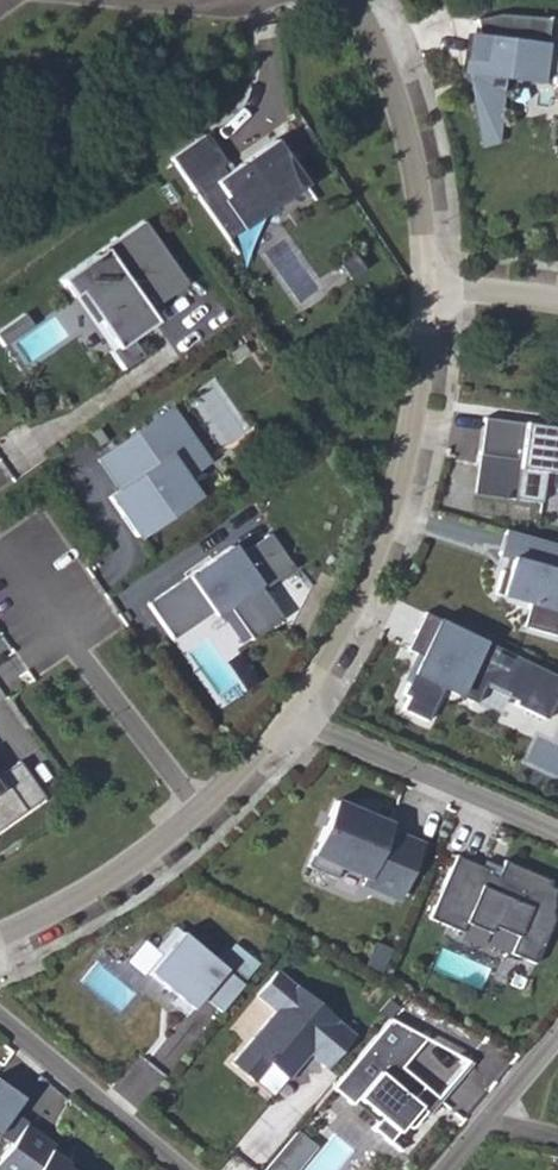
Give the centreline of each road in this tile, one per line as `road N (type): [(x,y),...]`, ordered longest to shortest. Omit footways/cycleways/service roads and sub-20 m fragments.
road 1 (residential): [(292,714),(383,558),(427,365),(429,280)]
road 2 (residential): [(0,528),(203,813)]
road 3 (residential): [(429,280),(403,96),(349,0)]
road 4 (residential): [(557,826),(292,714)]
road 5 (residential): [(0,1013),(185,1169)]
road 6 (residential): [(0,933),(142,862),(203,813)]
road 7 (residential): [(448,1169),(557,1042)]
road 8 (residential): [(203,813),(292,714)]
road 9 (residential): [(557,297),(429,280)]

